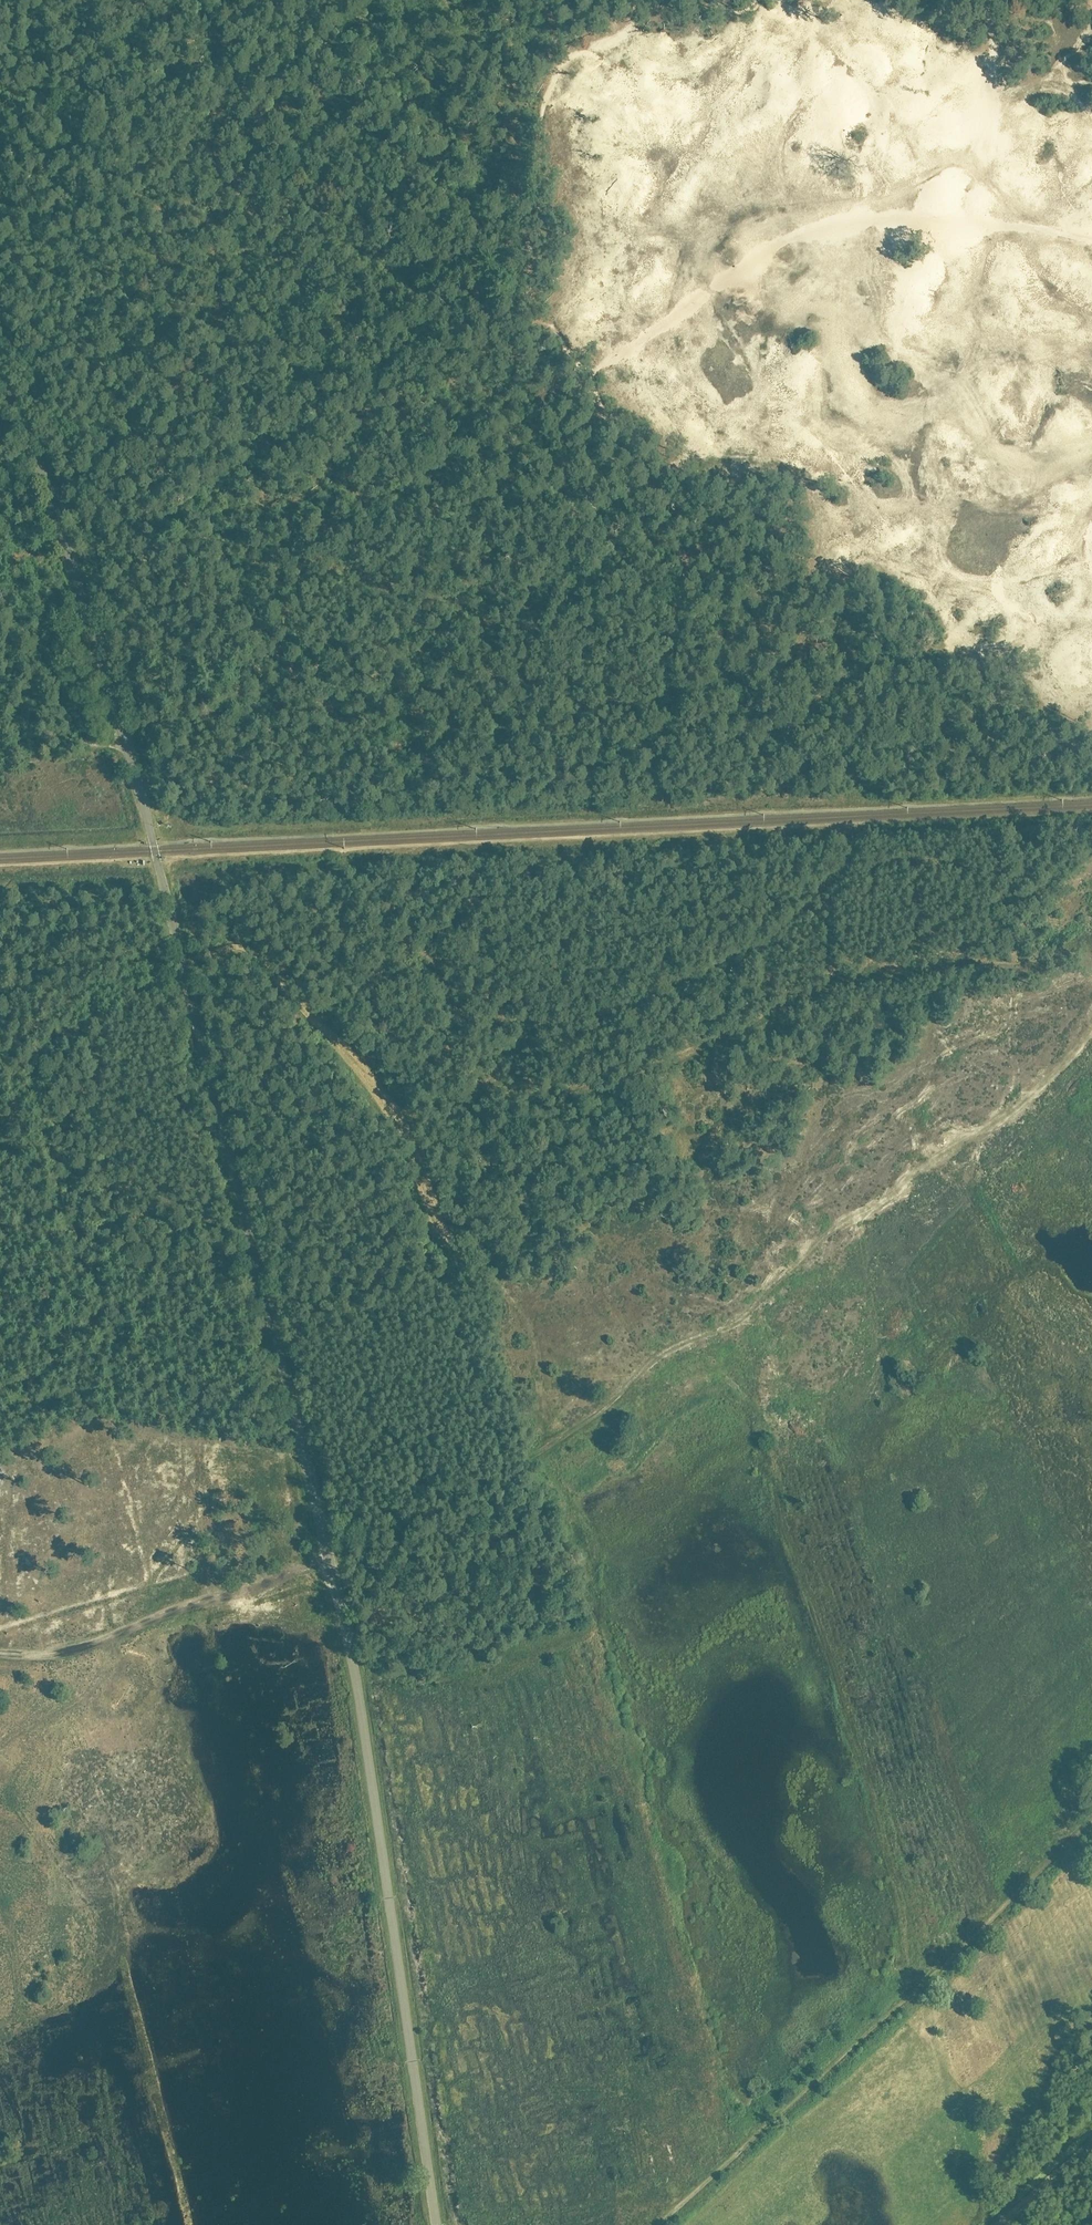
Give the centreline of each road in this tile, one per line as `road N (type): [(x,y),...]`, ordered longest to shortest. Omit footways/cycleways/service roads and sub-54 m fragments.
road 1 (unclassified): [(437,2224),(348,1632),(127,747),(0,371)]
road 2 (track): [(660,2224),(1091,1820)]
road 3 (track): [(331,1568),(68,1651),(0,1653)]
road 4 (track): [(547,1443),(453,1506),(328,1556)]

